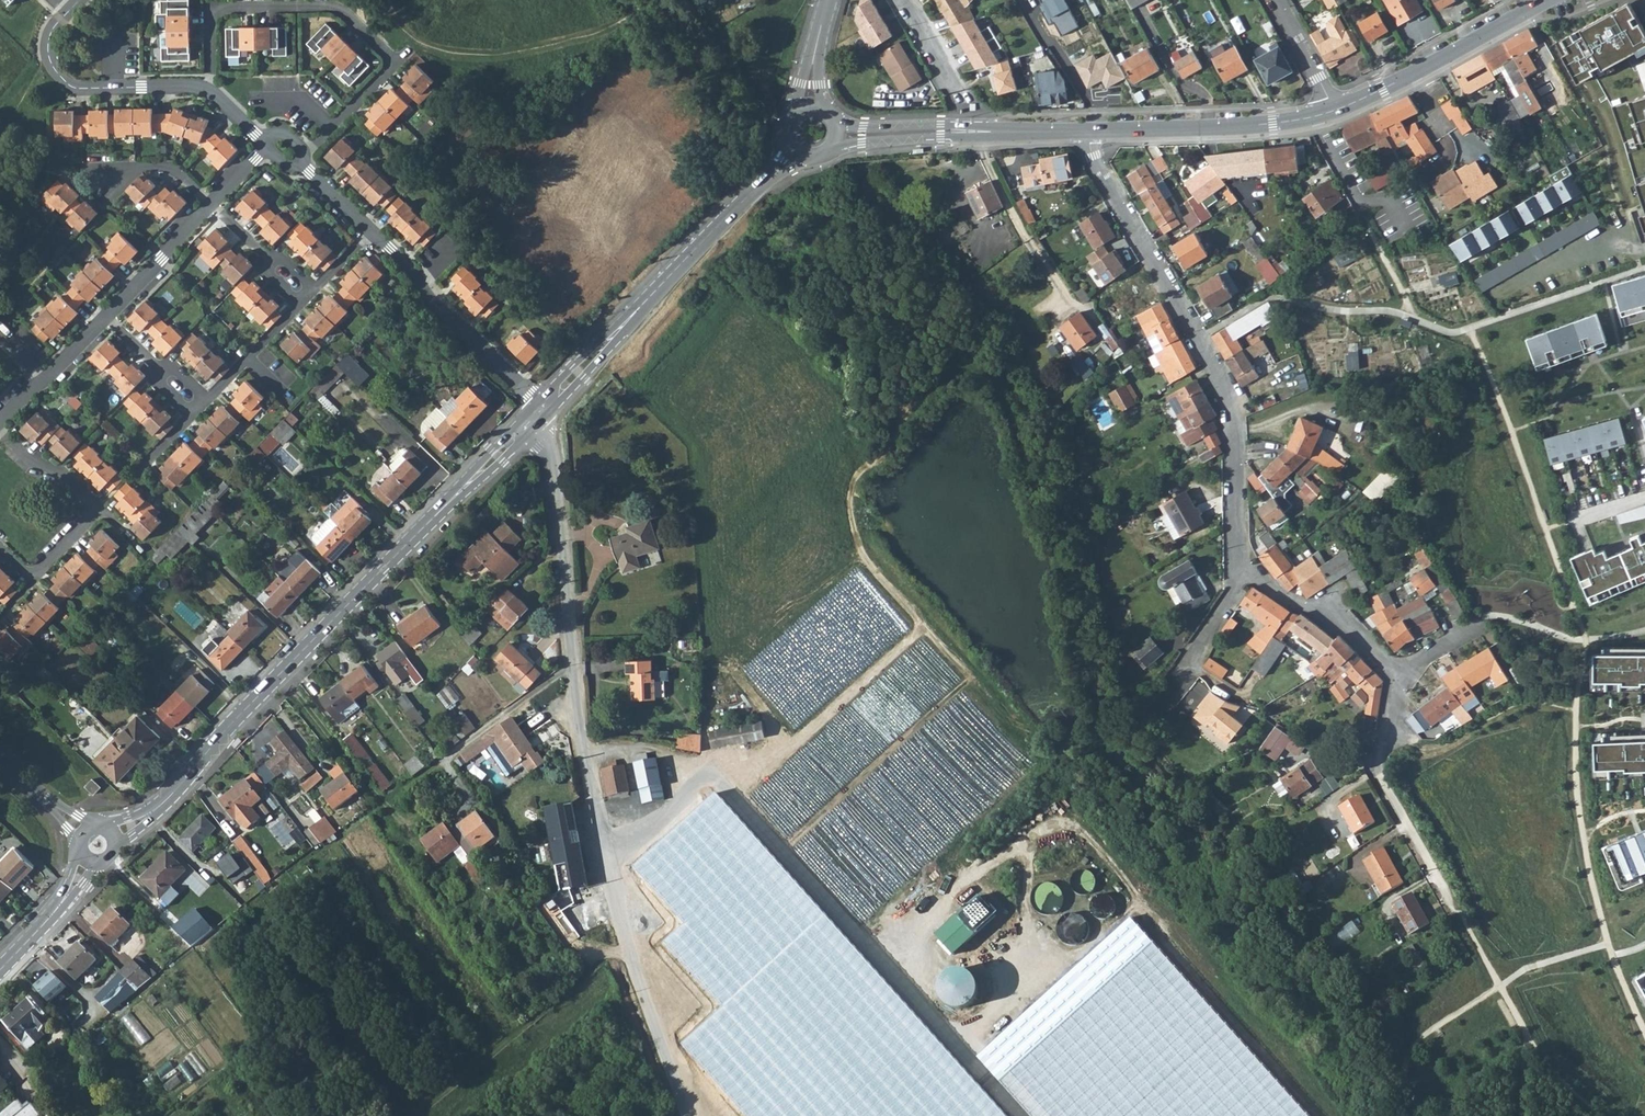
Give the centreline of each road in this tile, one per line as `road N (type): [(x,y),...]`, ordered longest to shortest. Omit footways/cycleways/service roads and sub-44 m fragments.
road 1 (unclassified): [(686,1115),(628,954),(589,775),(554,460),(528,423)]
road 2 (tertiary): [(160,808),(528,423)]
road 3 (residential): [(1234,562),(1235,417),(1081,130)]
road 4 (tertiary): [(544,407),(796,151)]
road 5 (residential): [(267,139),(208,88),(75,87),(51,68),(49,43),(77,0)]
road 6 (residential): [(1453,911),(1379,770),(1397,671)]
road 7 (tertiary): [(1081,130),(1279,122),(1333,109)]
road 8 (tertiary): [(1333,109),(1556,0)]
road 9 (residential): [(373,232),(448,320),(544,407)]
road 10 (tertiary): [(838,134),(1081,130)]
road 11 (residential): [(0,424),(98,510),(33,576)]
road 12 (residential): [(1397,671),(1234,562)]
road 13 (residential): [(200,410),(309,299)]
road 14 (residential): [(1234,562),(1231,590),(1167,698)]
road 15 (residential): [(103,313),(212,205)]
road 16 (residential): [(0,424),(103,313)]
road 17 (residential): [(1505,294),(1644,247)]
road 18 (residential): [(103,313),(200,410)]
road 19 (residential): [(212,205),(309,299)]
road 20 (residential): [(1333,109),(1274,0)]
road 21 (residential): [(109,179),(132,166),(172,167),(212,205)]

